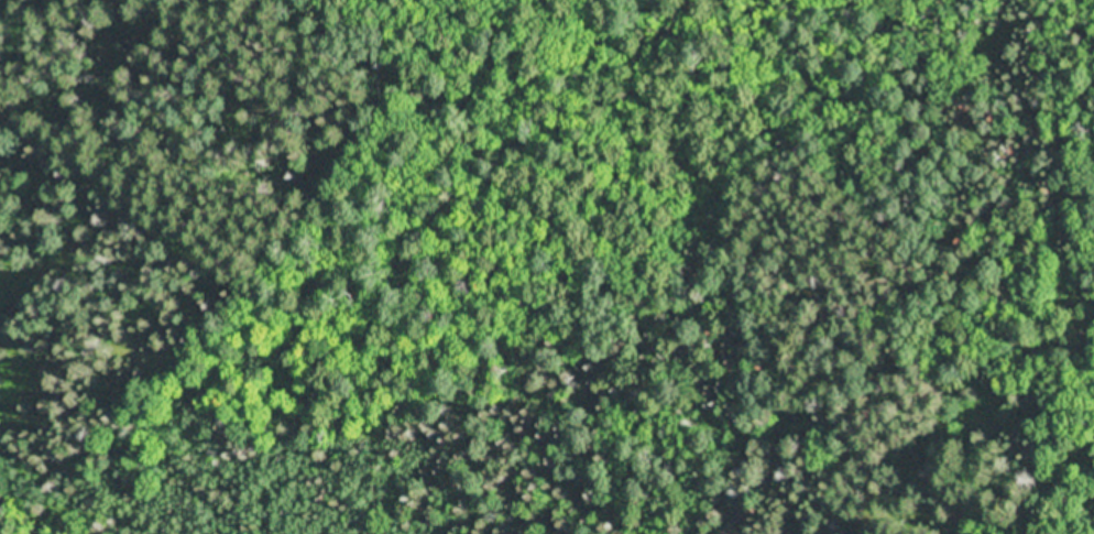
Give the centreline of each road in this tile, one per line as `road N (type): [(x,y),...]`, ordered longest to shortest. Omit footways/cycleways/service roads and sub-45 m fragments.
road 1 (residential): [(1093,312),(1063,336),(797,445),(726,533)]

